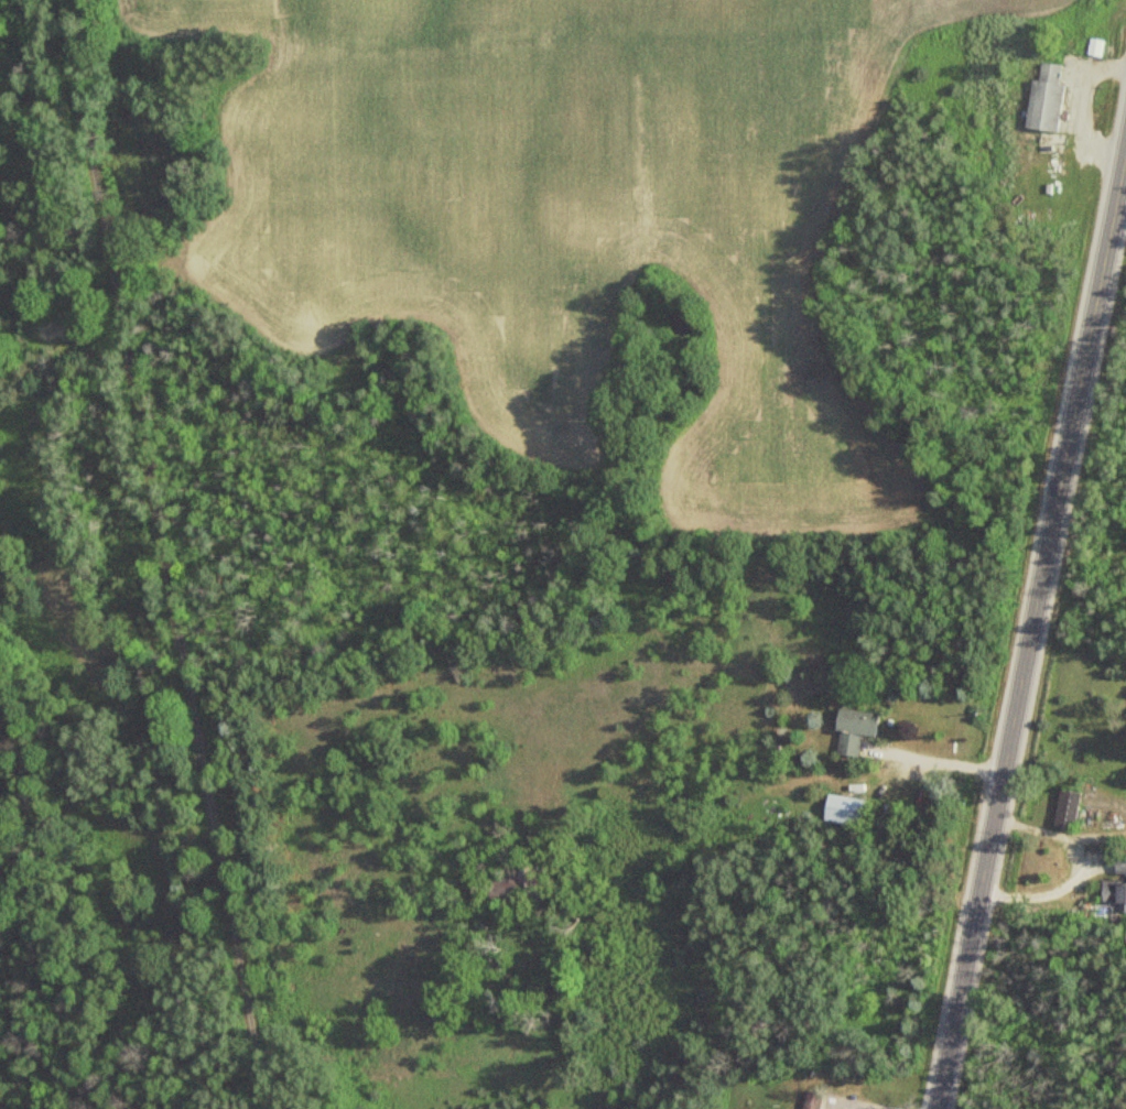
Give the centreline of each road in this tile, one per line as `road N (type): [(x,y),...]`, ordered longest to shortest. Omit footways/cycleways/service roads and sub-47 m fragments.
road 1 (tertiary): [(995,790),(1125,149)]
road 2 (tertiary): [(935,1108),(995,790)]

